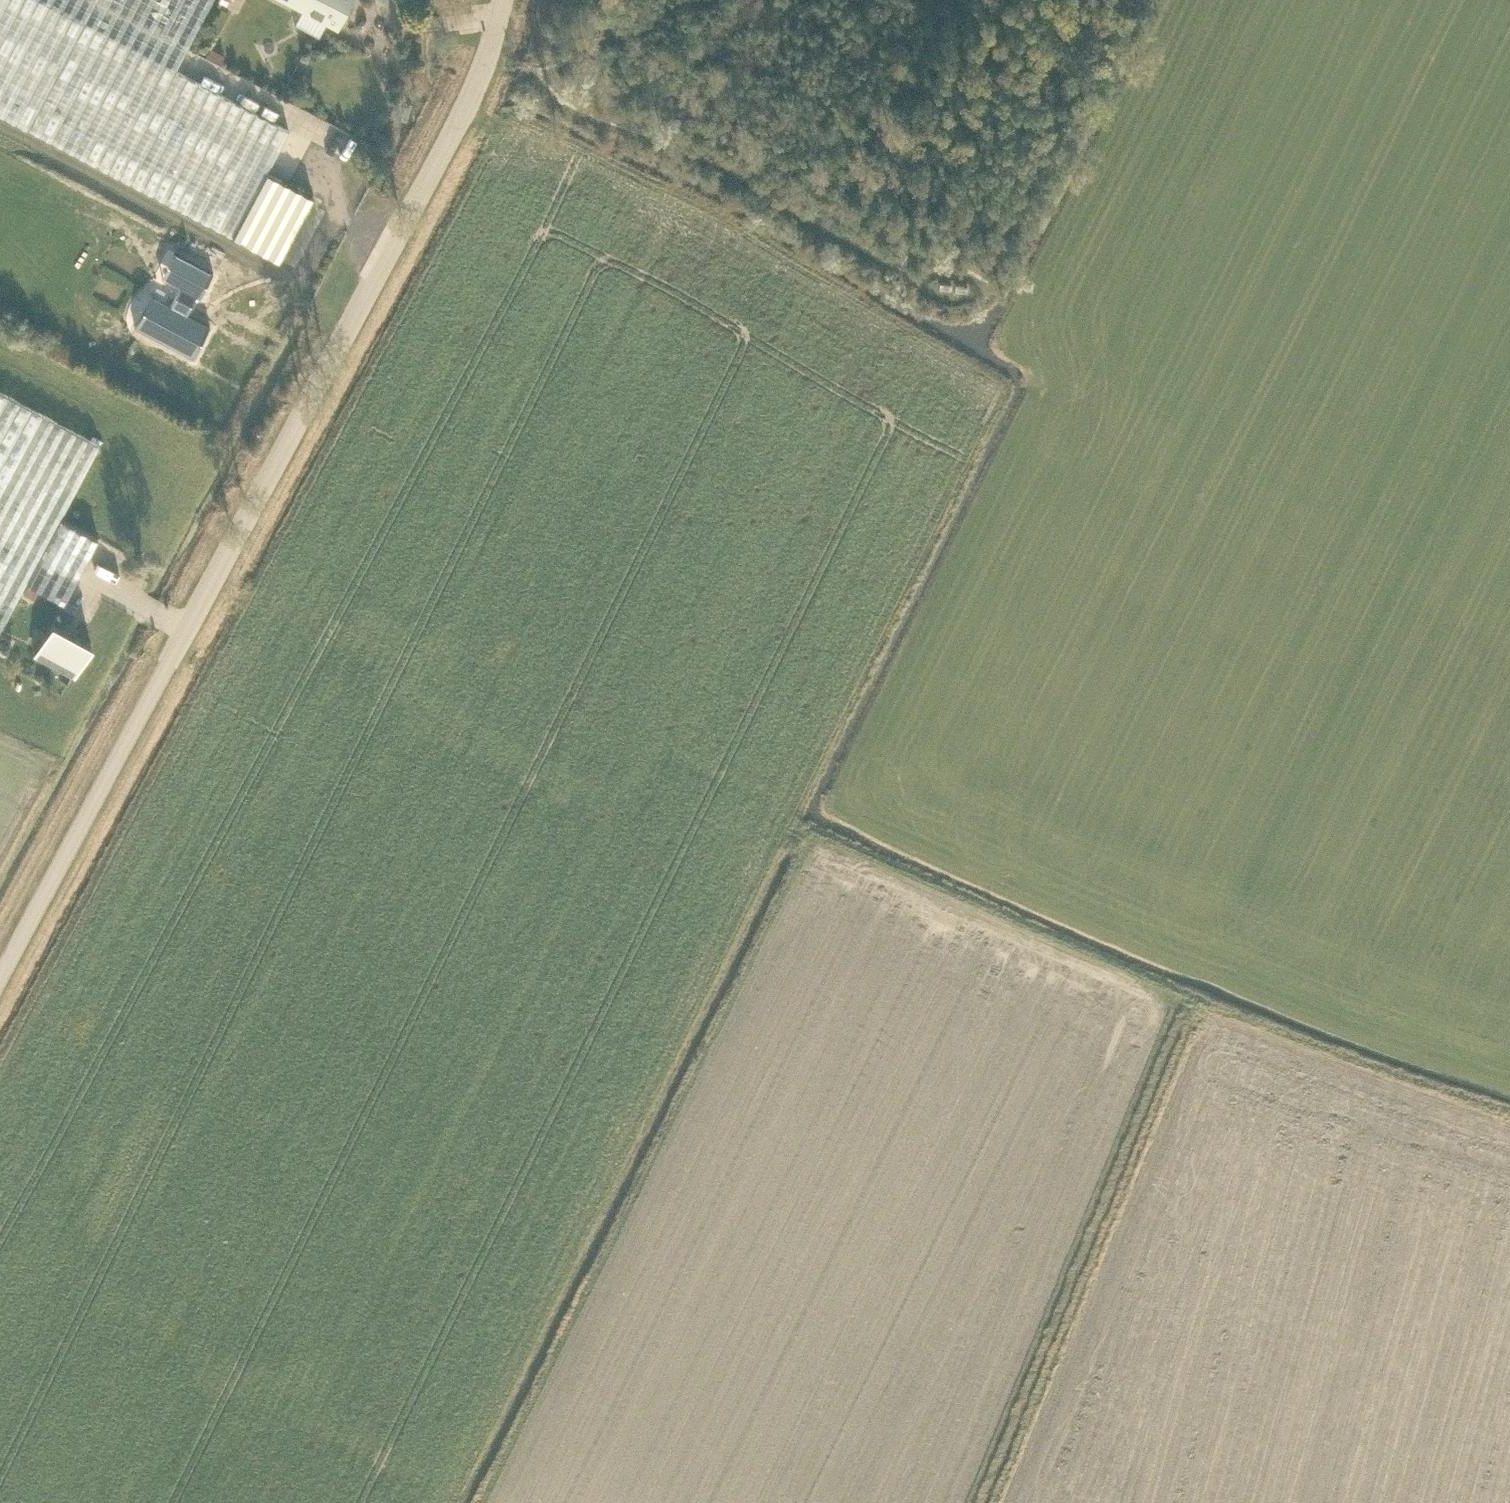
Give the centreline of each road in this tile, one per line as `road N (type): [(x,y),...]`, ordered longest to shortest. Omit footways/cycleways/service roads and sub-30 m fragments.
road 1 (tertiary): [(0,975),(461,117),(503,0)]

